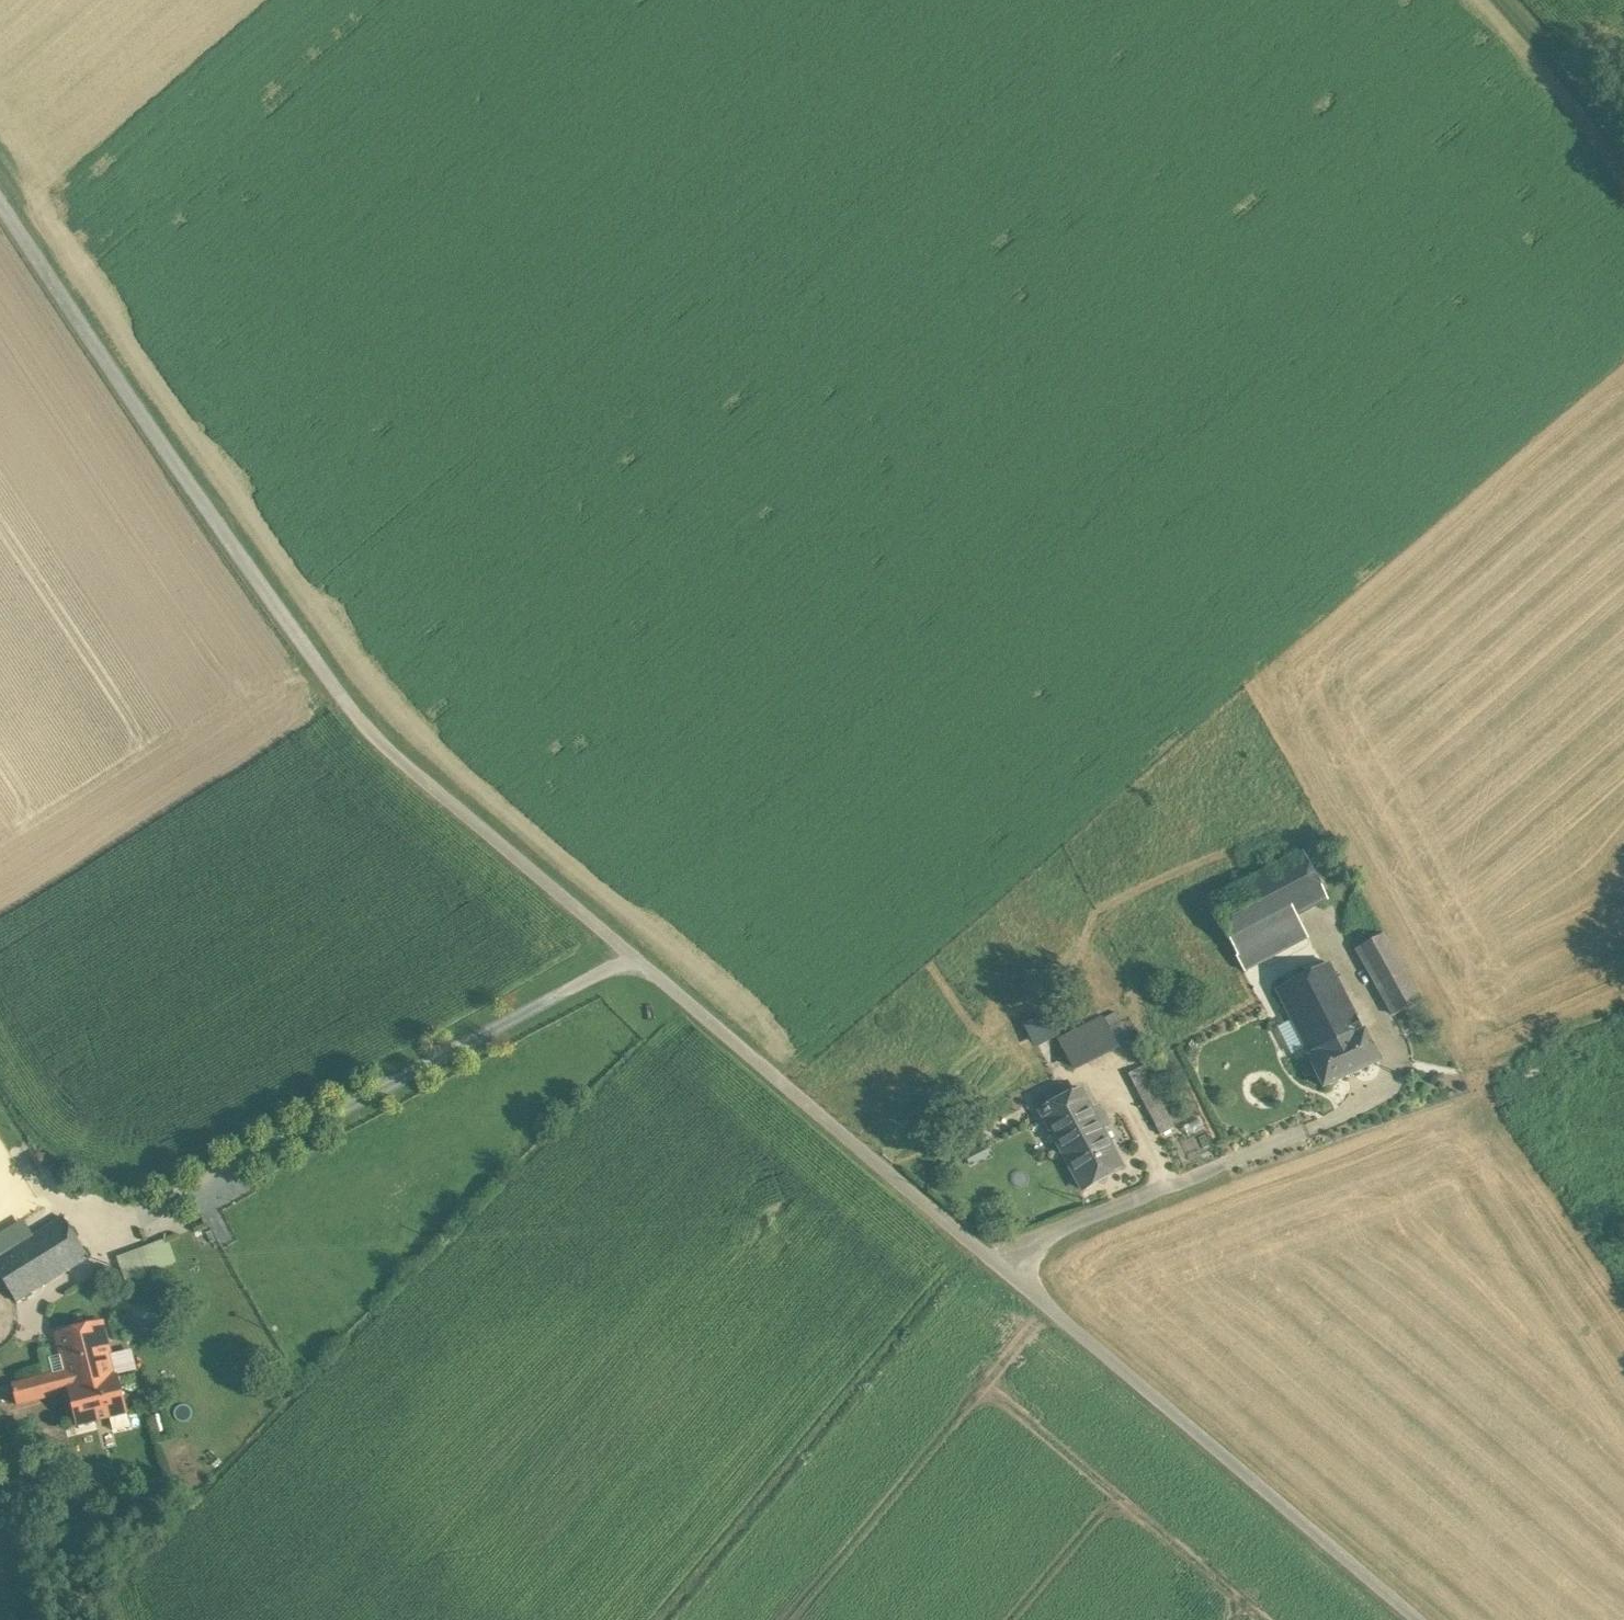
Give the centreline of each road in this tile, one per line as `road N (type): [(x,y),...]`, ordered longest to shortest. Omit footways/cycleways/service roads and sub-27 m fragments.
road 1 (unclassified): [(1420,1619),(629,953)]
road 2 (track): [(629,953),(369,732),(0,199)]

